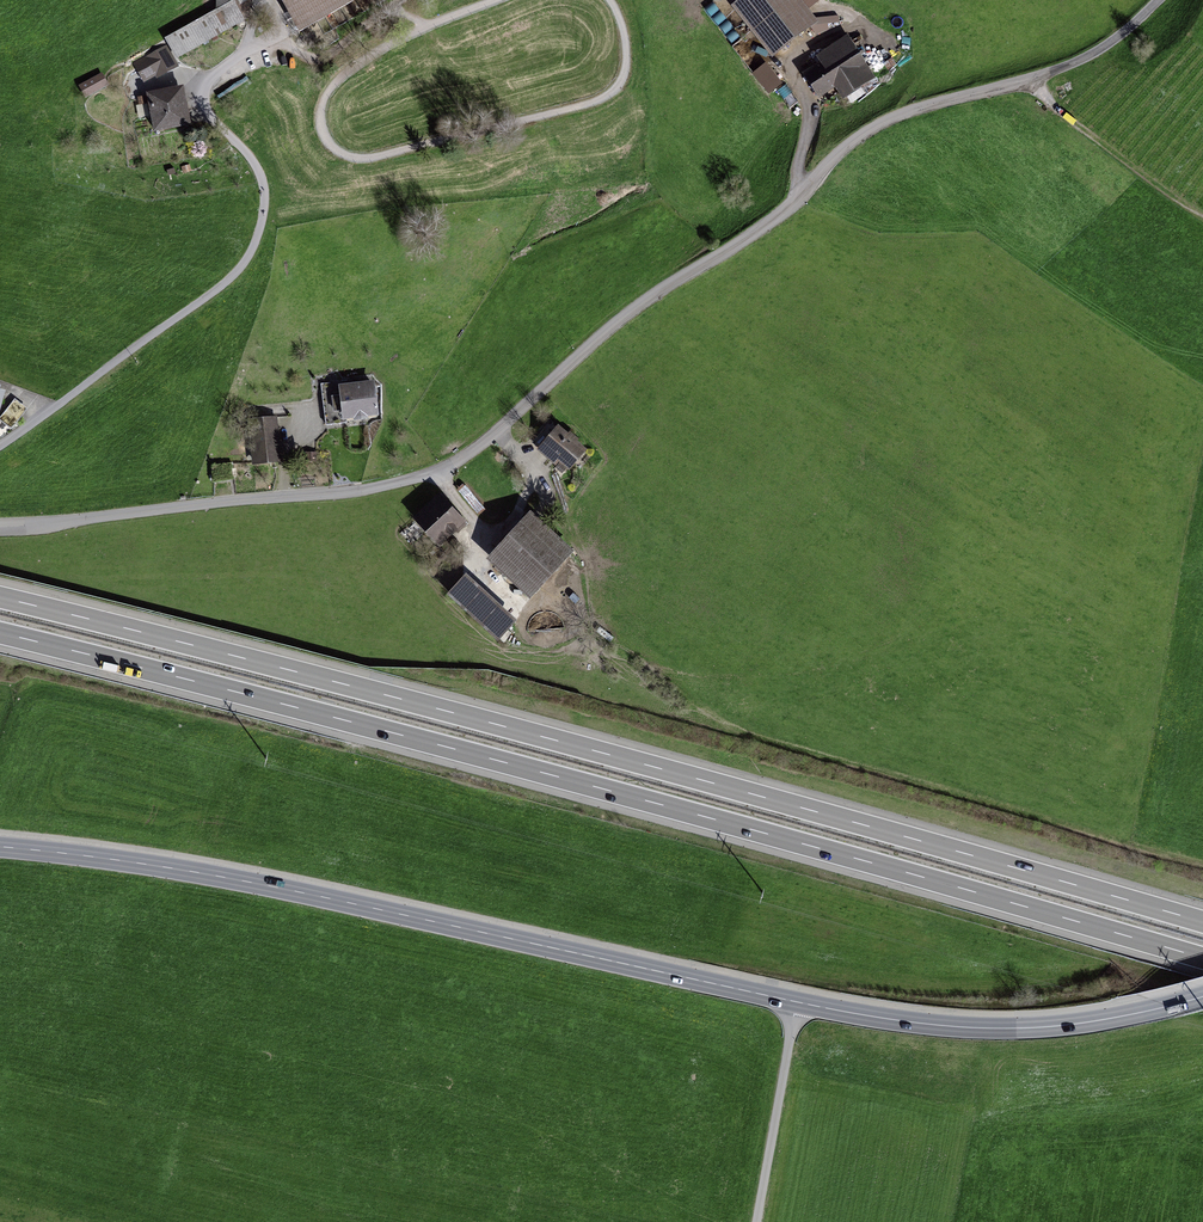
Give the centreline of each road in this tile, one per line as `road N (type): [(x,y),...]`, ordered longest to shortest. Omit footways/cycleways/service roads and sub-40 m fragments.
road 1 (unclassified): [(0,527),(358,491),(438,471),(502,428),(656,292),(780,214),(870,129),(1051,72),(1097,50),(1158,0)]
road 2 (motorway): [(0,633),(600,788),(1202,959)]
road 3 (motorway): [(1202,921),(602,752),(0,597)]
road 4 (secondary): [(0,846),(199,872),(934,1025),(1063,1025),(1202,996)]
road 5 (track): [(1202,864),(722,722),(589,617),(524,609),(482,571),(472,521),(438,471)]
road 6 (track): [(0,443),(232,282),(260,237),(266,192),(206,111),(205,85),(279,31),(264,0)]
road 7 (track): [(762,1221),(795,1002)]
road 8 (track): [(800,195),(797,165),(811,117),(790,68),(827,31)]

